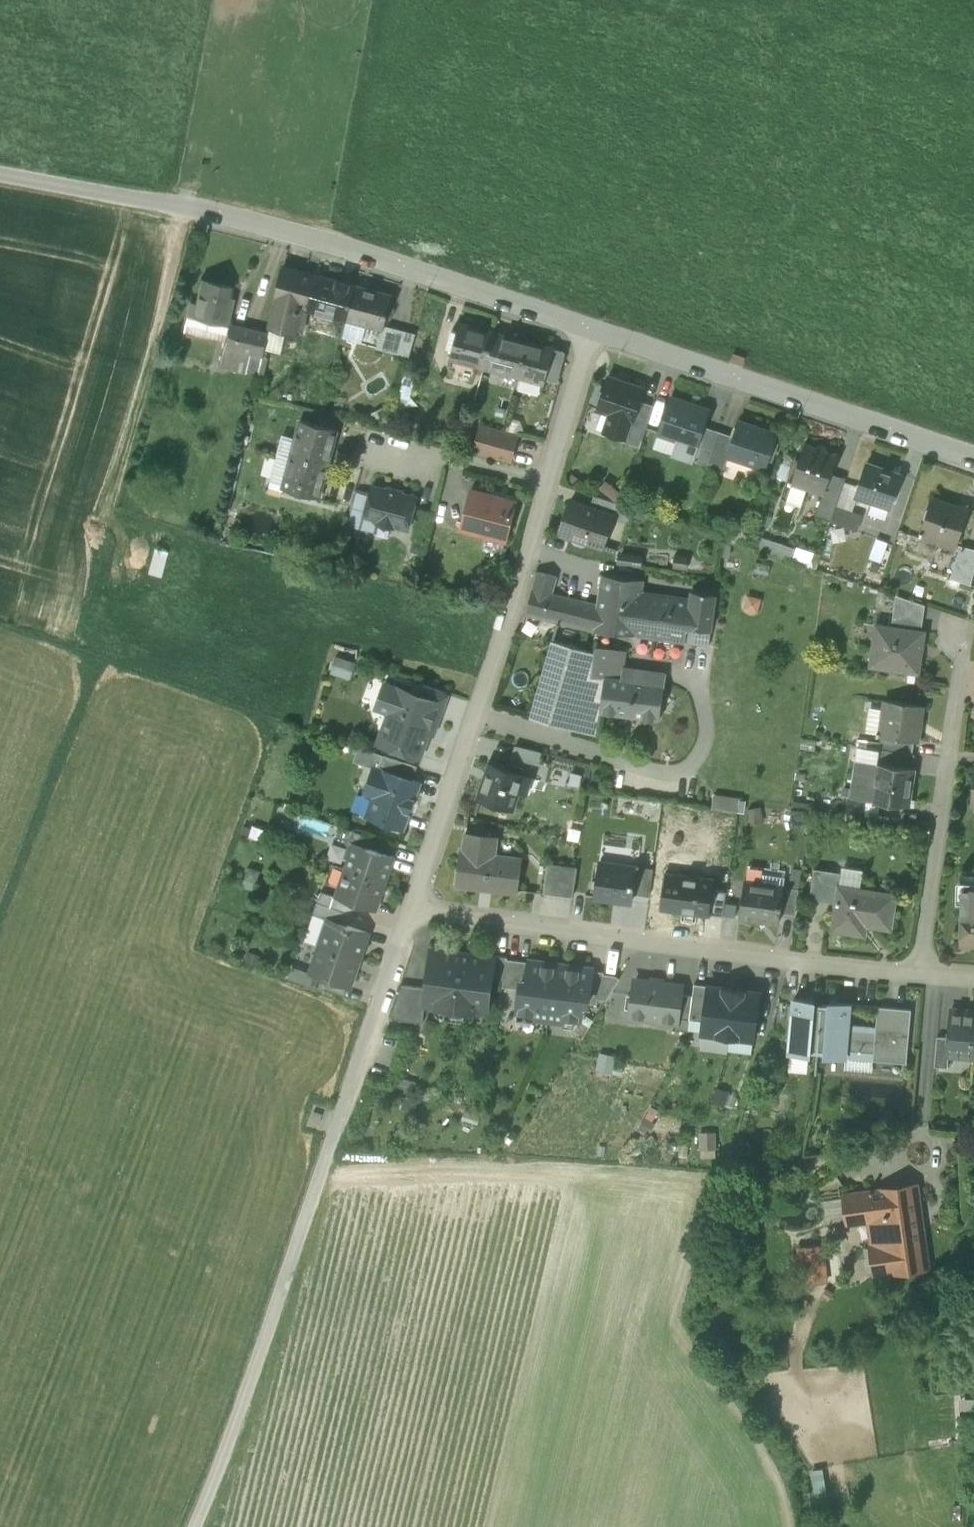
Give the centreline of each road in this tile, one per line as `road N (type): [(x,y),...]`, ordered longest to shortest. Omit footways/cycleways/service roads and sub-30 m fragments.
road 1 (unclassified): [(0,177),(261,229),(591,332)]
road 2 (residential): [(920,974),(410,917)]
road 3 (residential): [(410,917),(549,487)]
road 4 (unclassified): [(591,332),(973,455)]
road 5 (unclassified): [(192,1526),(327,1153)]
road 6 (residential): [(920,974),(968,634)]
road 7 (residential): [(327,1153),(410,917)]
road 8 (residential): [(549,487),(591,332)]
road 9 (residential): [(549,487),(401,450)]

